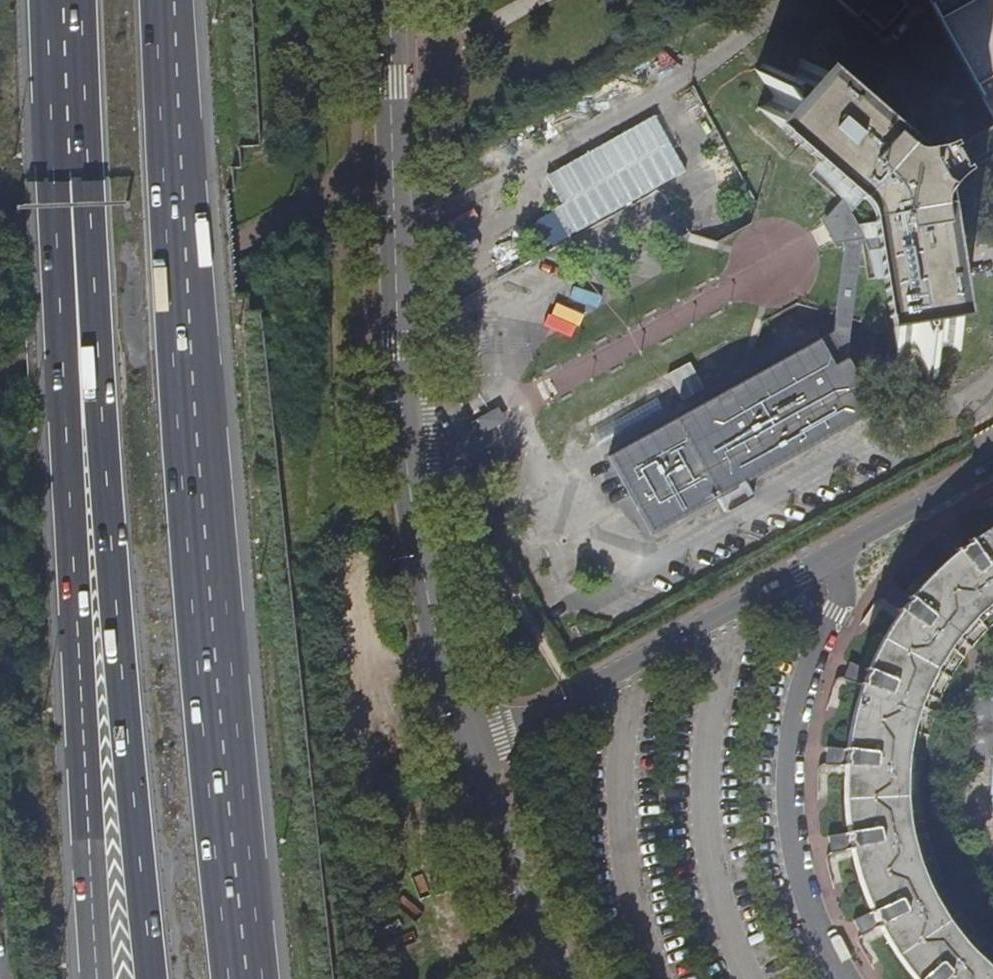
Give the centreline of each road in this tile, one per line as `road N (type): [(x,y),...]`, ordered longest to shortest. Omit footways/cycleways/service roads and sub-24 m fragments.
road 1 (unclassified): [(391,0),(398,346),(419,550),(494,828),(562,978)]
road 2 (motorway): [(254,978),(161,67),(161,0)]
road 3 (motorway): [(78,178),(91,252),(122,683),(154,978)]
road 4 (motorway): [(78,178),(59,253),(100,978)]
road 5 (motorway): [(71,0),(78,178)]

